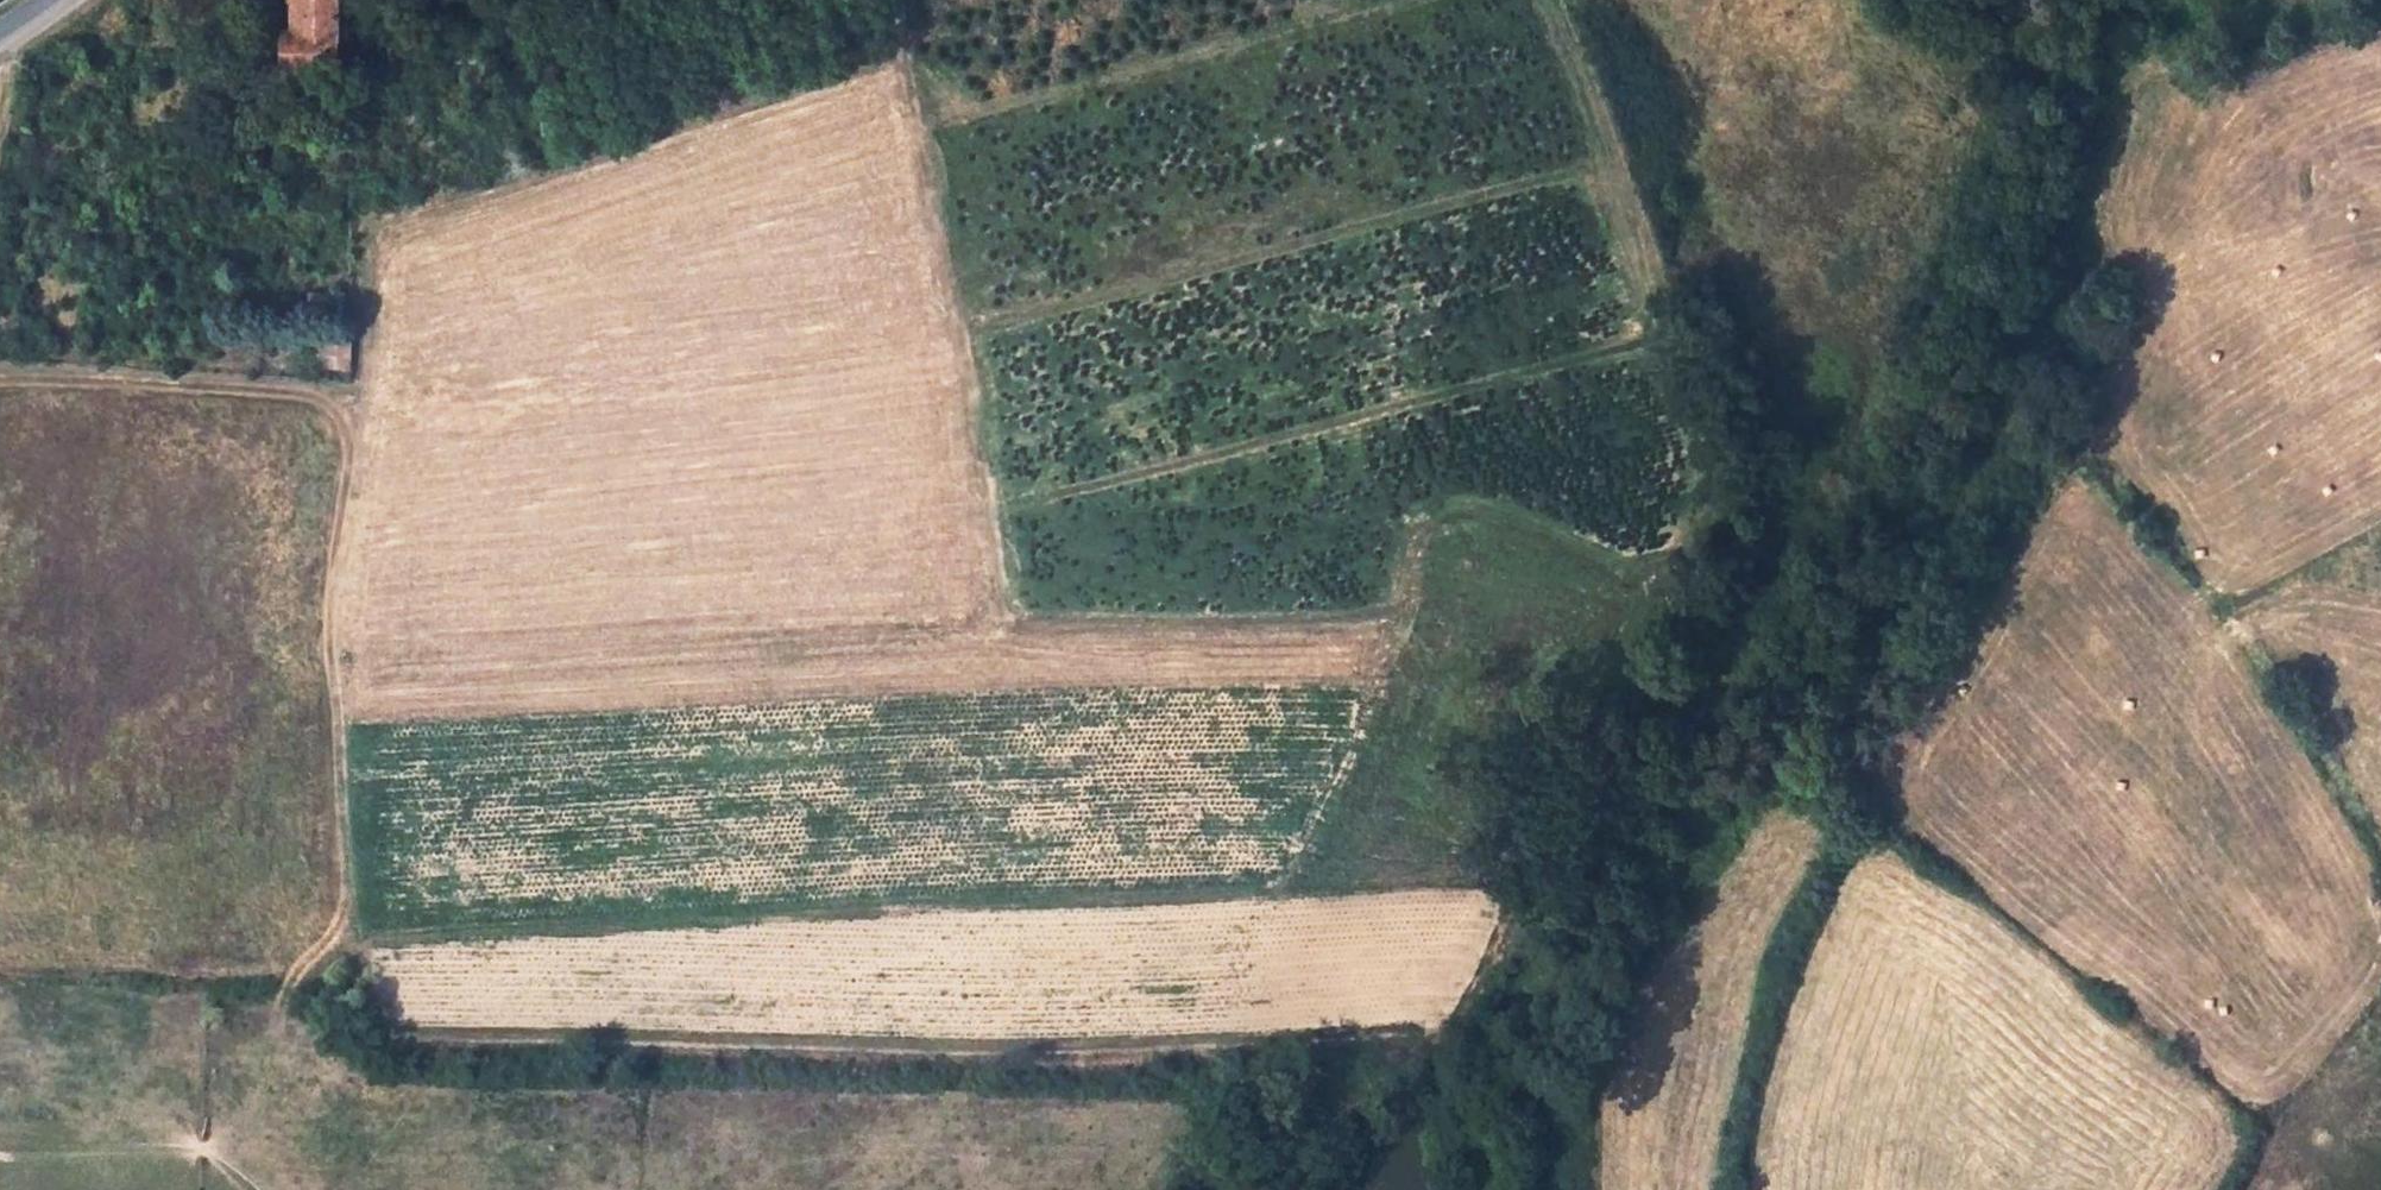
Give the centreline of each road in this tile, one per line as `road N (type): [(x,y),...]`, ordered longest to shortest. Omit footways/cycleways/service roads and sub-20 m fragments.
road 1 (track): [(0,378),(332,396),(349,433),(328,630),(353,901),(321,958),(284,998),(293,1061),(366,1099),(1143,1106)]
road 2 (track): [(896,0),(997,609)]

